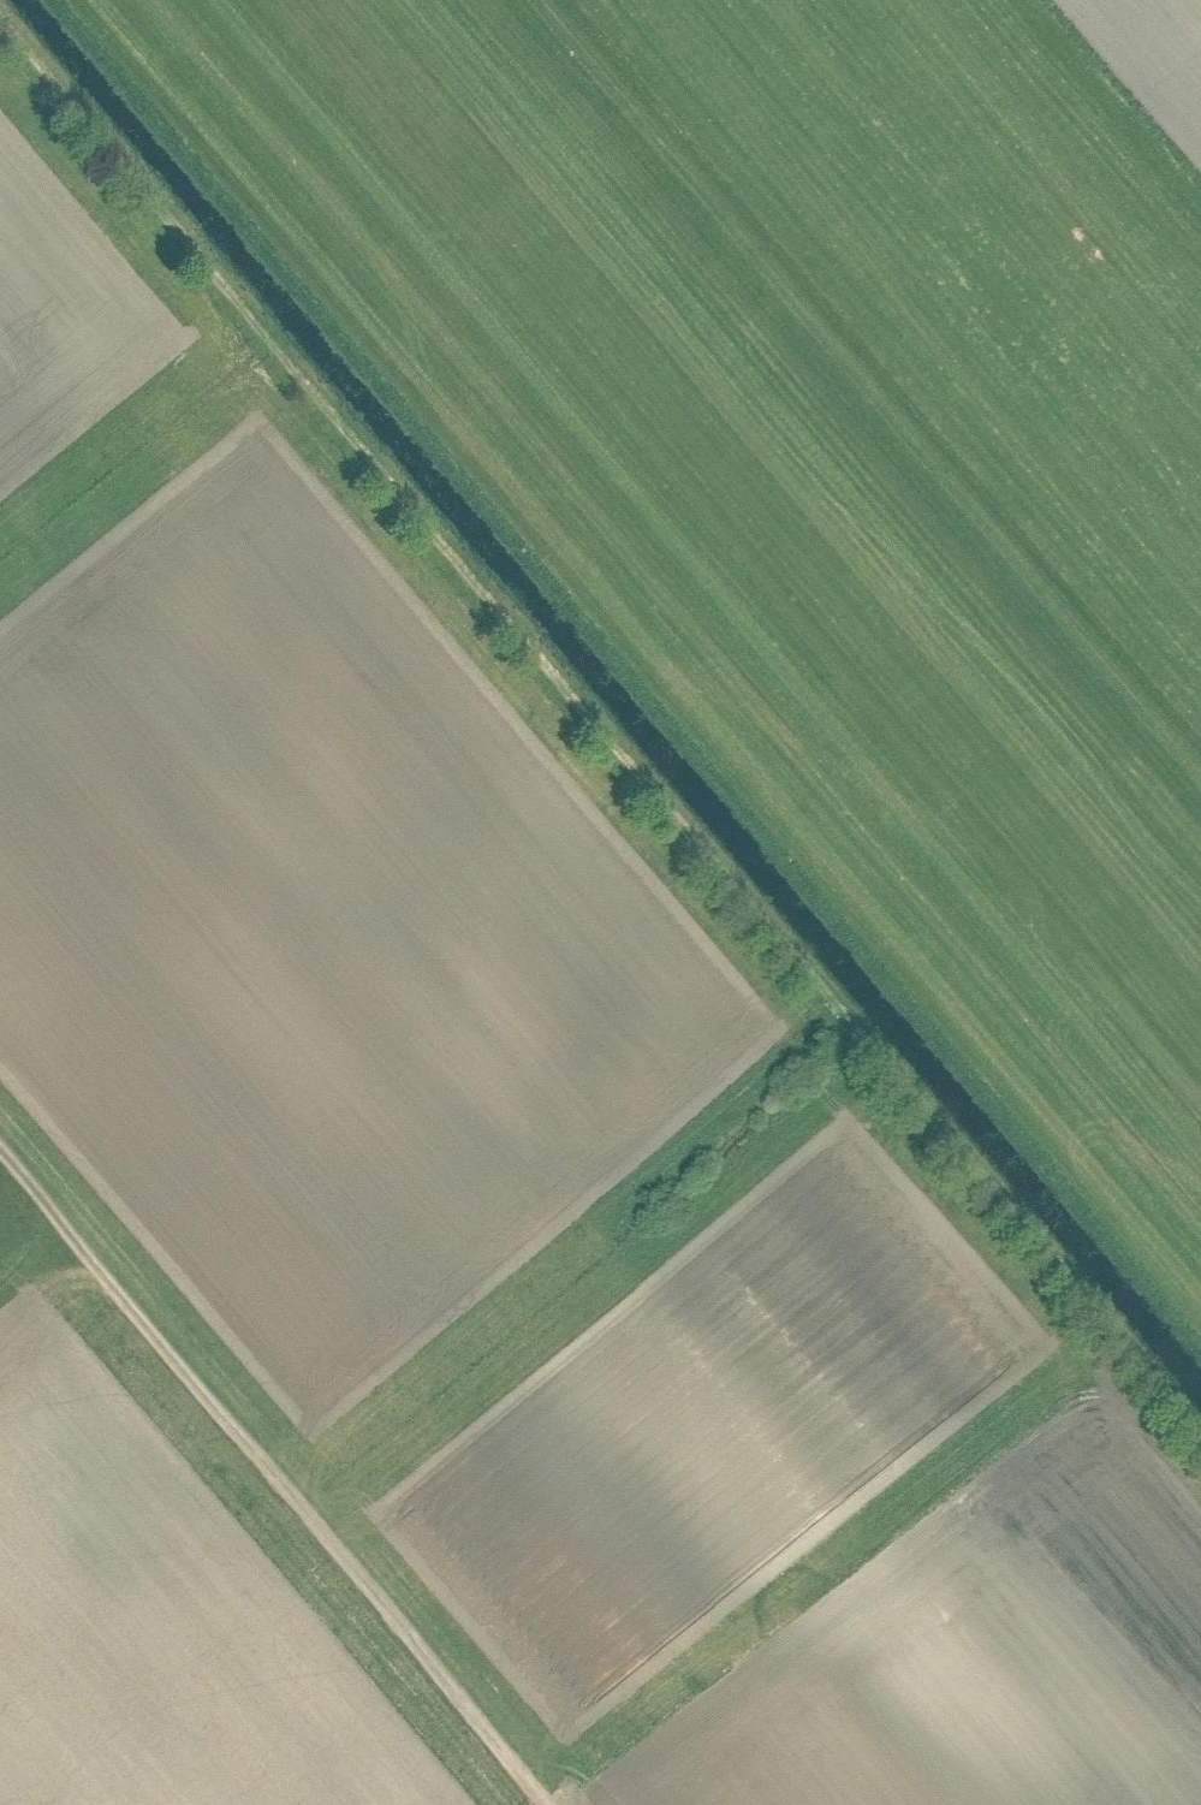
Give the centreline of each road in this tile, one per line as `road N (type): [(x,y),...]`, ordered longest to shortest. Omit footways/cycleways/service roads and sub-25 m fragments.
road 1 (track): [(543,1804),(0,1161)]

